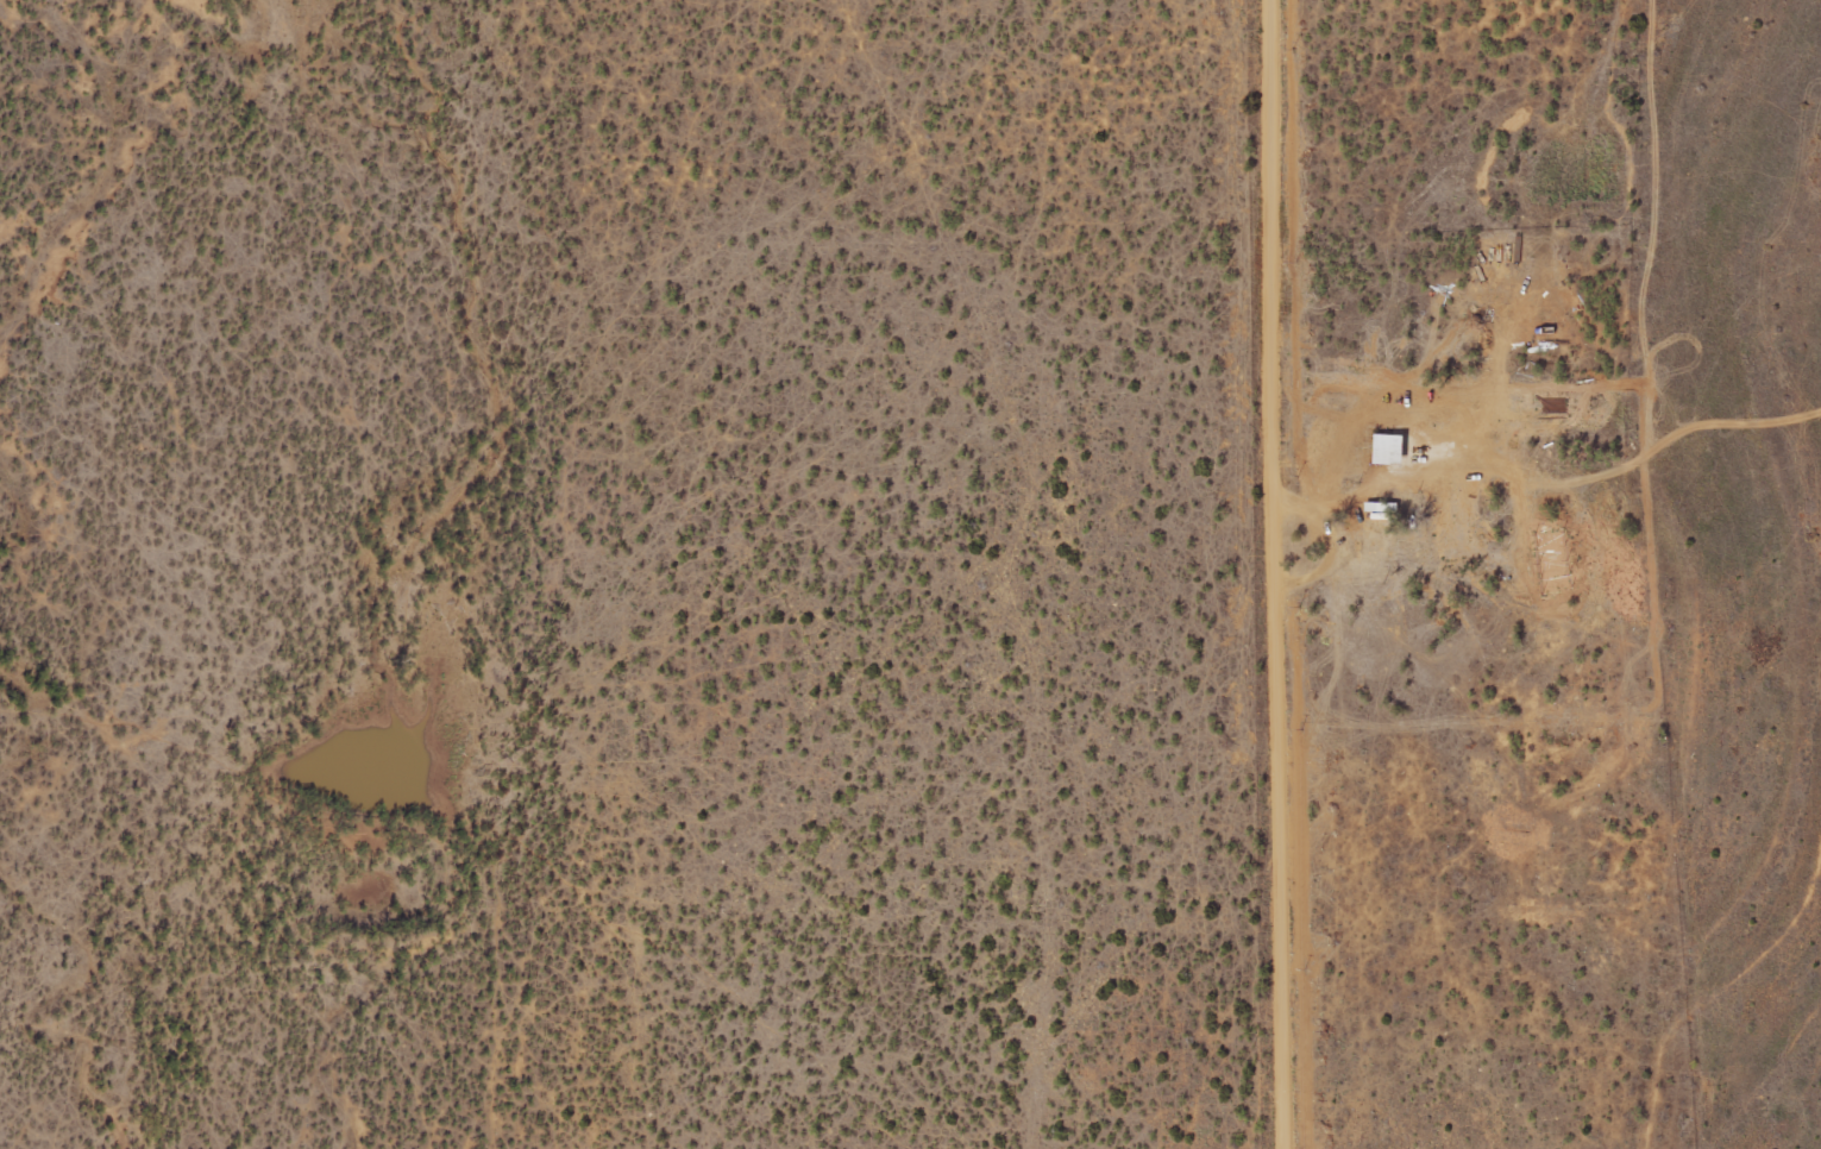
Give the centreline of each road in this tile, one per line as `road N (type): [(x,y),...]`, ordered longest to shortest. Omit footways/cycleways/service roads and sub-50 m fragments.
road 1 (residential): [(1287,1148),(1271,502),(1272,0)]

